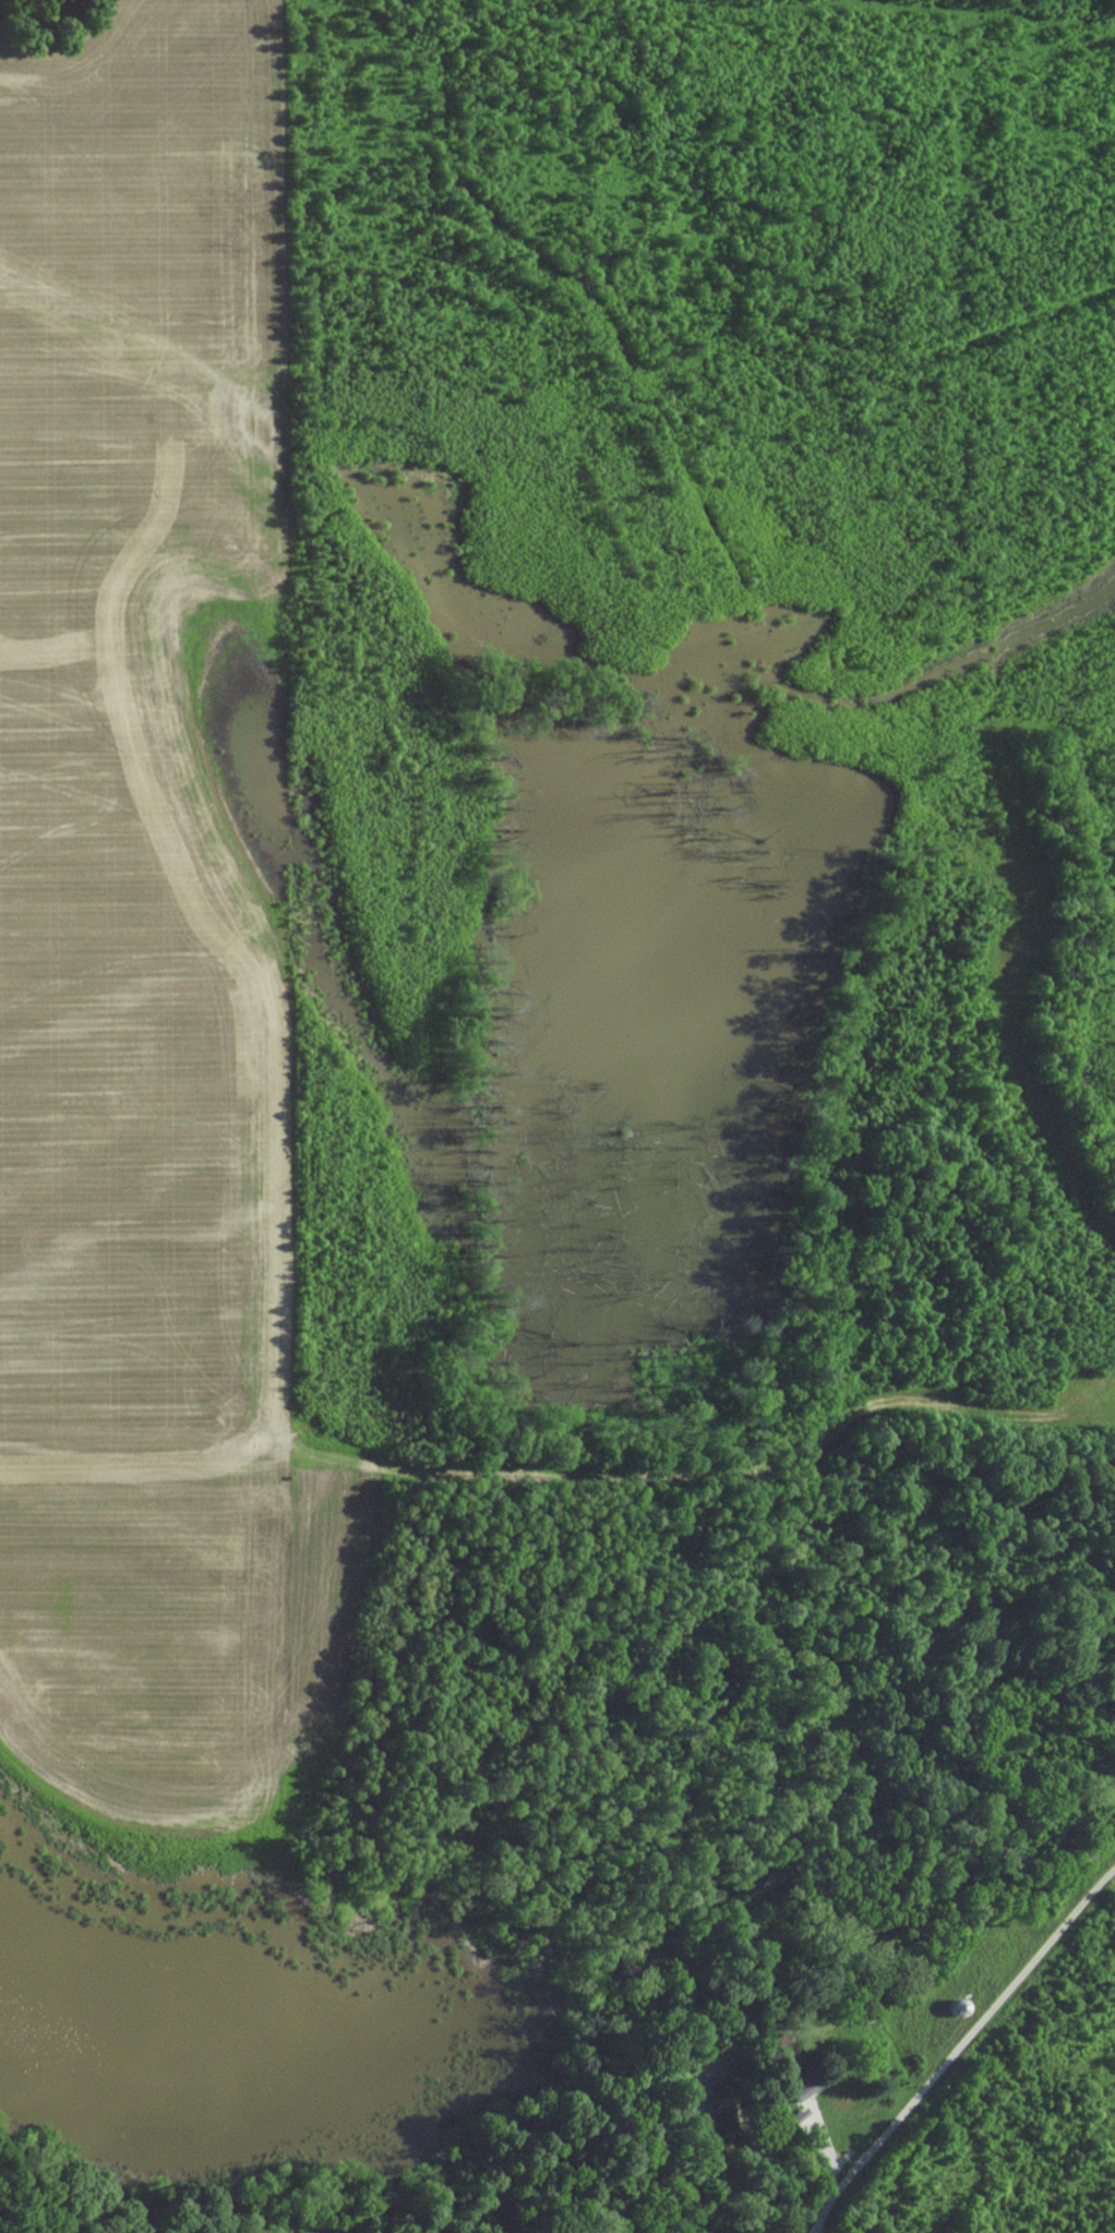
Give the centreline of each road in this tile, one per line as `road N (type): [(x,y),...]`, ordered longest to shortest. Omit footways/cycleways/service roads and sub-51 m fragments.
road 1 (residential): [(814,2232),(838,2195),(1114,1874)]

